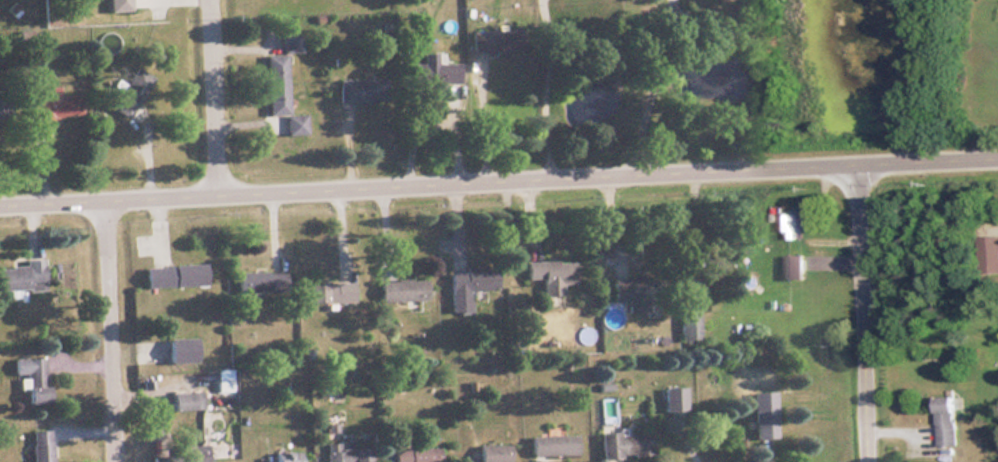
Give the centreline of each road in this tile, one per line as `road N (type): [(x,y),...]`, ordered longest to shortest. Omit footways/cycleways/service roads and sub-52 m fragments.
road 1 (tertiary): [(0,201),(997,153)]
road 2 (residential): [(872,461),(858,160)]
road 3 (residential): [(108,196),(121,461)]
road 4 (residential): [(212,0),(219,191)]

